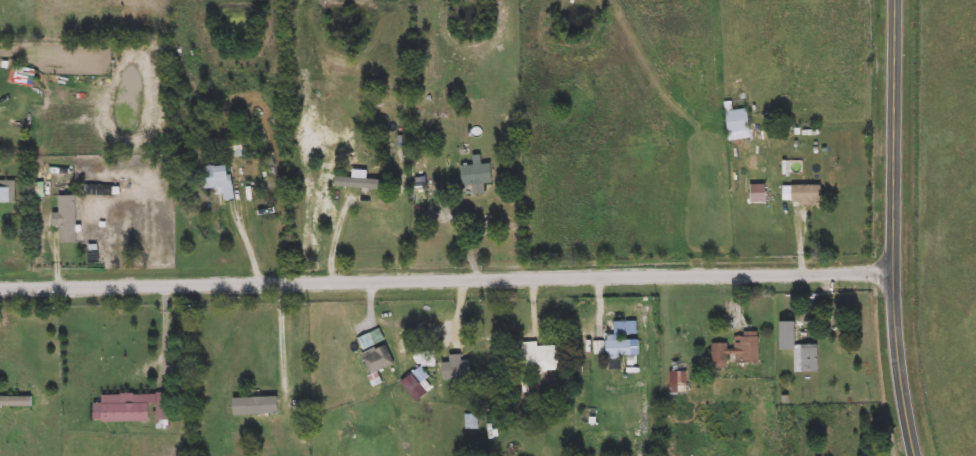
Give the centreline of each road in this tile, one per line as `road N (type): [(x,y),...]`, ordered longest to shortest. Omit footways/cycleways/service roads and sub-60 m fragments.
road 1 (residential): [(893,276),(0,287)]
road 2 (tertiary): [(914,455),(893,276),(895,0)]
road 3 (residential): [(289,282),(286,345),(300,406)]
road 4 (residential): [(442,167),(484,279)]

